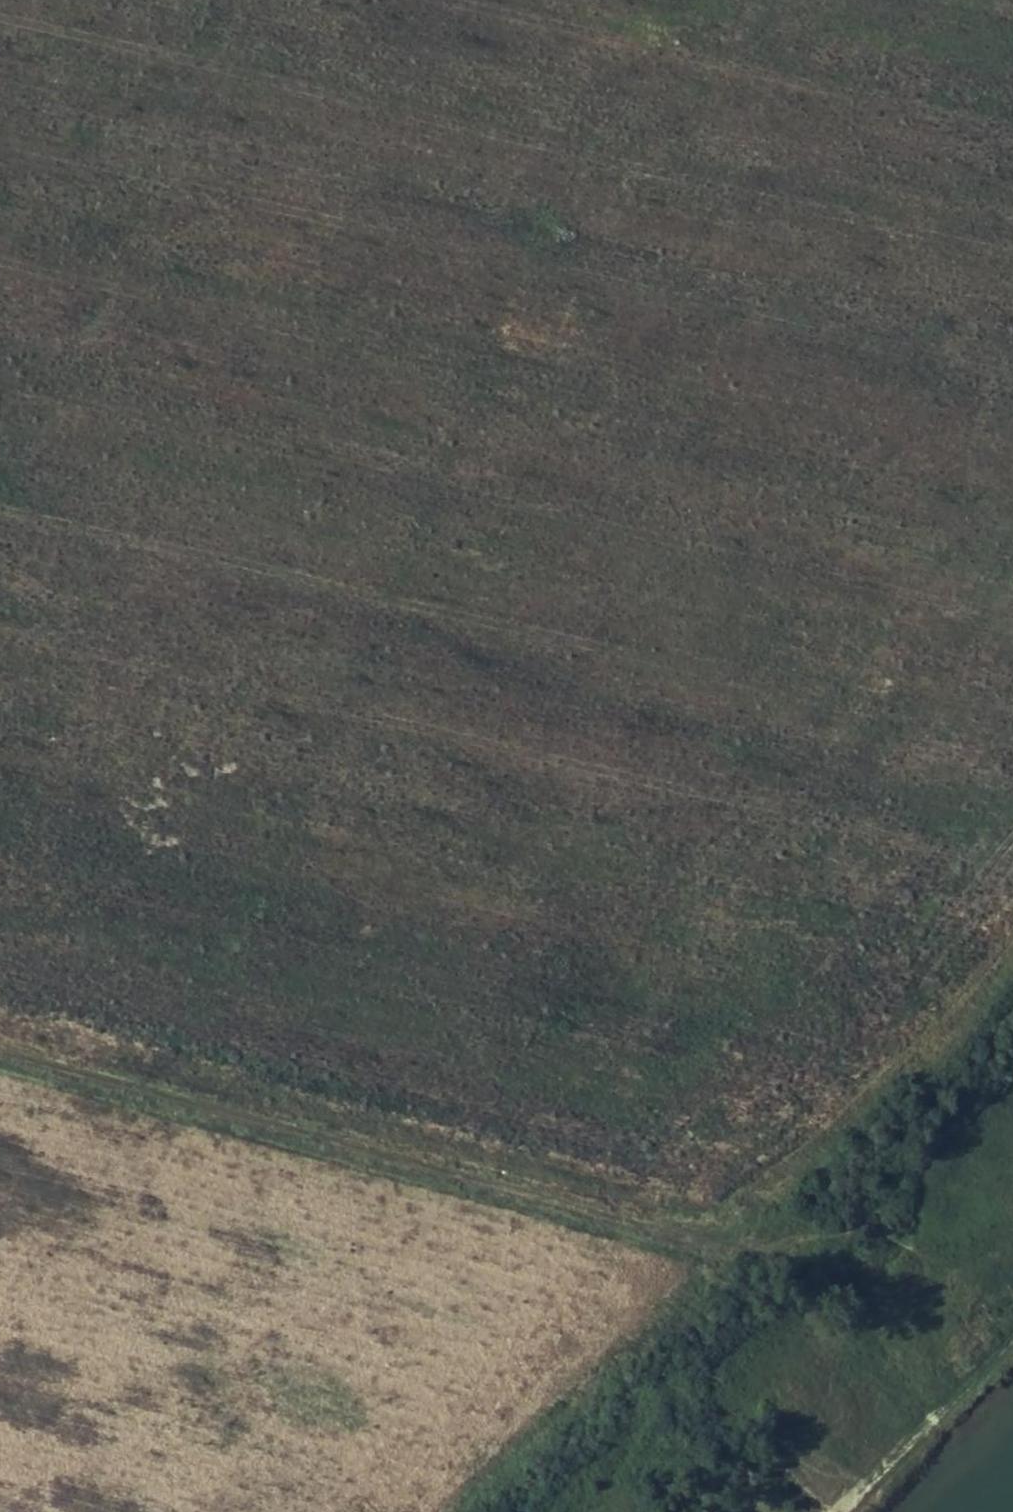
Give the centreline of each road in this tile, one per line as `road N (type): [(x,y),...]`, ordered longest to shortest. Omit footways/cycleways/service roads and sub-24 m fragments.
road 1 (track): [(736,1242),(617,1219),(0,1053)]

